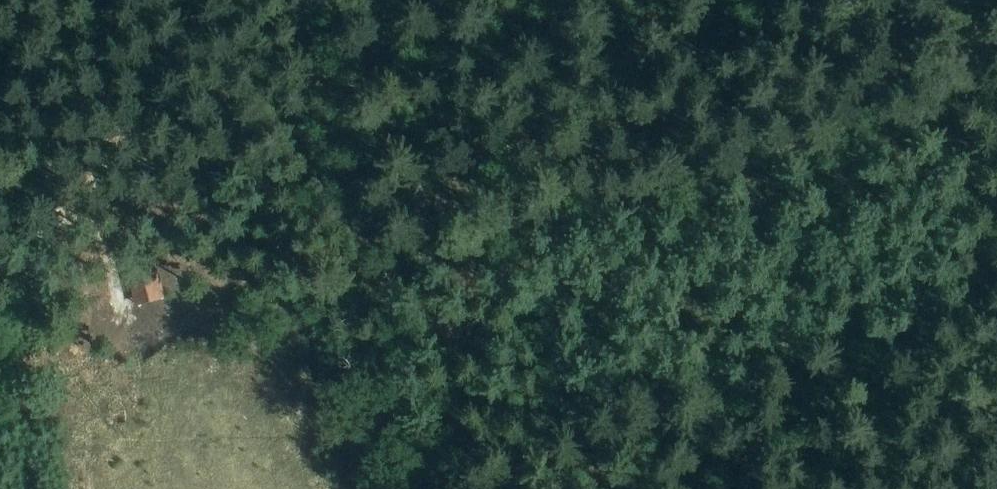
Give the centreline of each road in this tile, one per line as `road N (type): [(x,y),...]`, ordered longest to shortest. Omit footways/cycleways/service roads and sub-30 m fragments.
road 1 (track): [(405,488),(306,0)]

